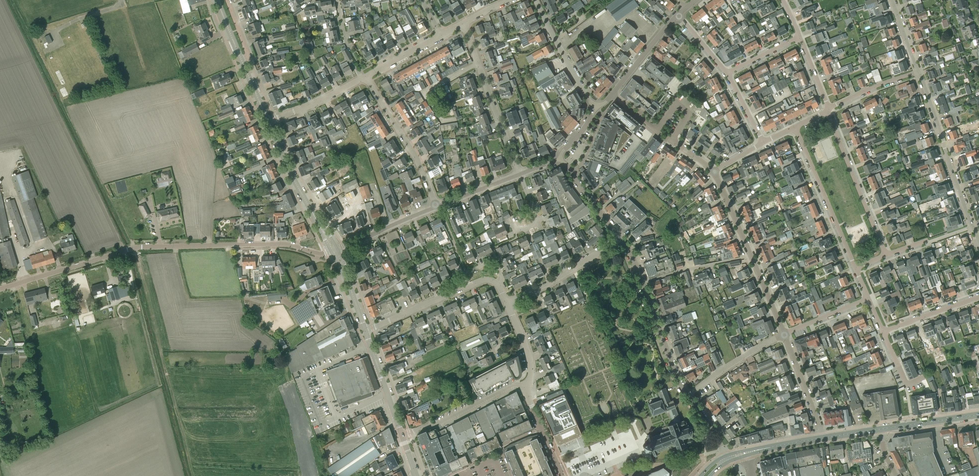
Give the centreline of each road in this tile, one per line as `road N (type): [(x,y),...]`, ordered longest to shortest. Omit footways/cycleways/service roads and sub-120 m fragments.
road 1 (unclassified): [(0,288),(141,246),(278,245),(332,253)]
road 2 (residential): [(978,242),(918,72)]
road 3 (residential): [(714,171),(674,140),(685,109),(674,107),(655,128),(610,96)]
road 4 (unclassified): [(686,397),(620,239)]
road 5 (residential): [(518,175),(464,23)]
road 6 (residential): [(886,255),(829,110)]
road 7 (residential): [(855,267),(794,127)]
road 8 (residential): [(437,206),(365,77)]
road 9 (residential): [(402,435),(513,385),(529,387)]
road 10 (track): [(269,303),(189,299),(175,246)]
road 11 (residential): [(507,303),(620,239)]
road 12 (unclassified): [(595,109),(535,0)]

